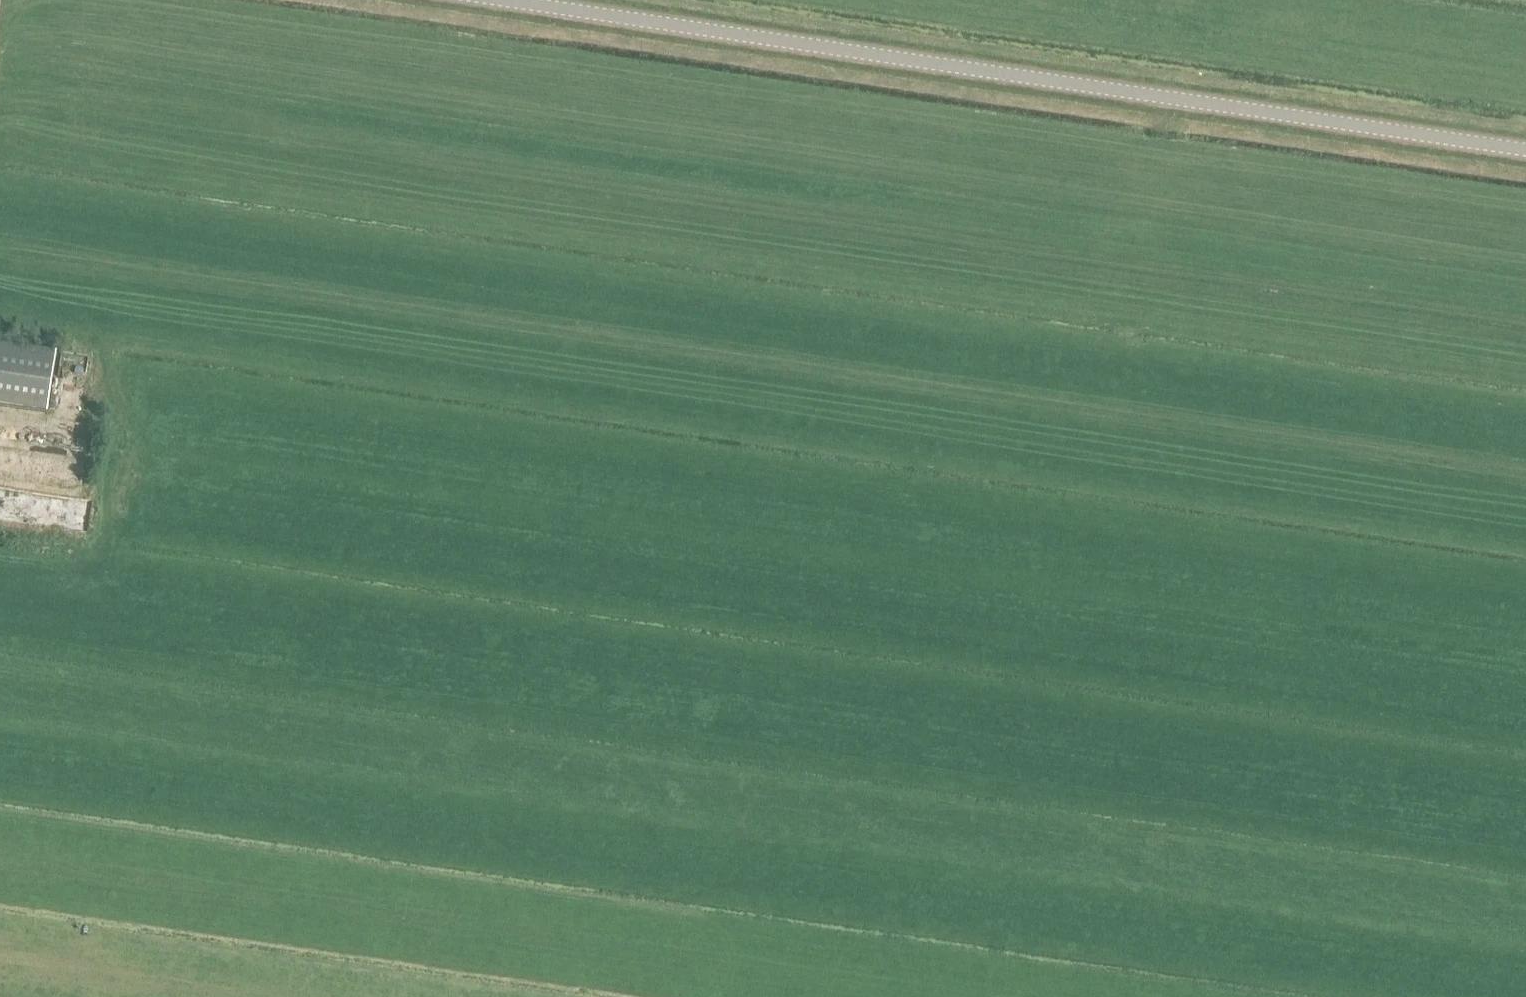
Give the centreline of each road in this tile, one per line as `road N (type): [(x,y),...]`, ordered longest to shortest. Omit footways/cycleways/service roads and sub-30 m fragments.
road 1 (tertiary): [(1525,148),(498,0)]

